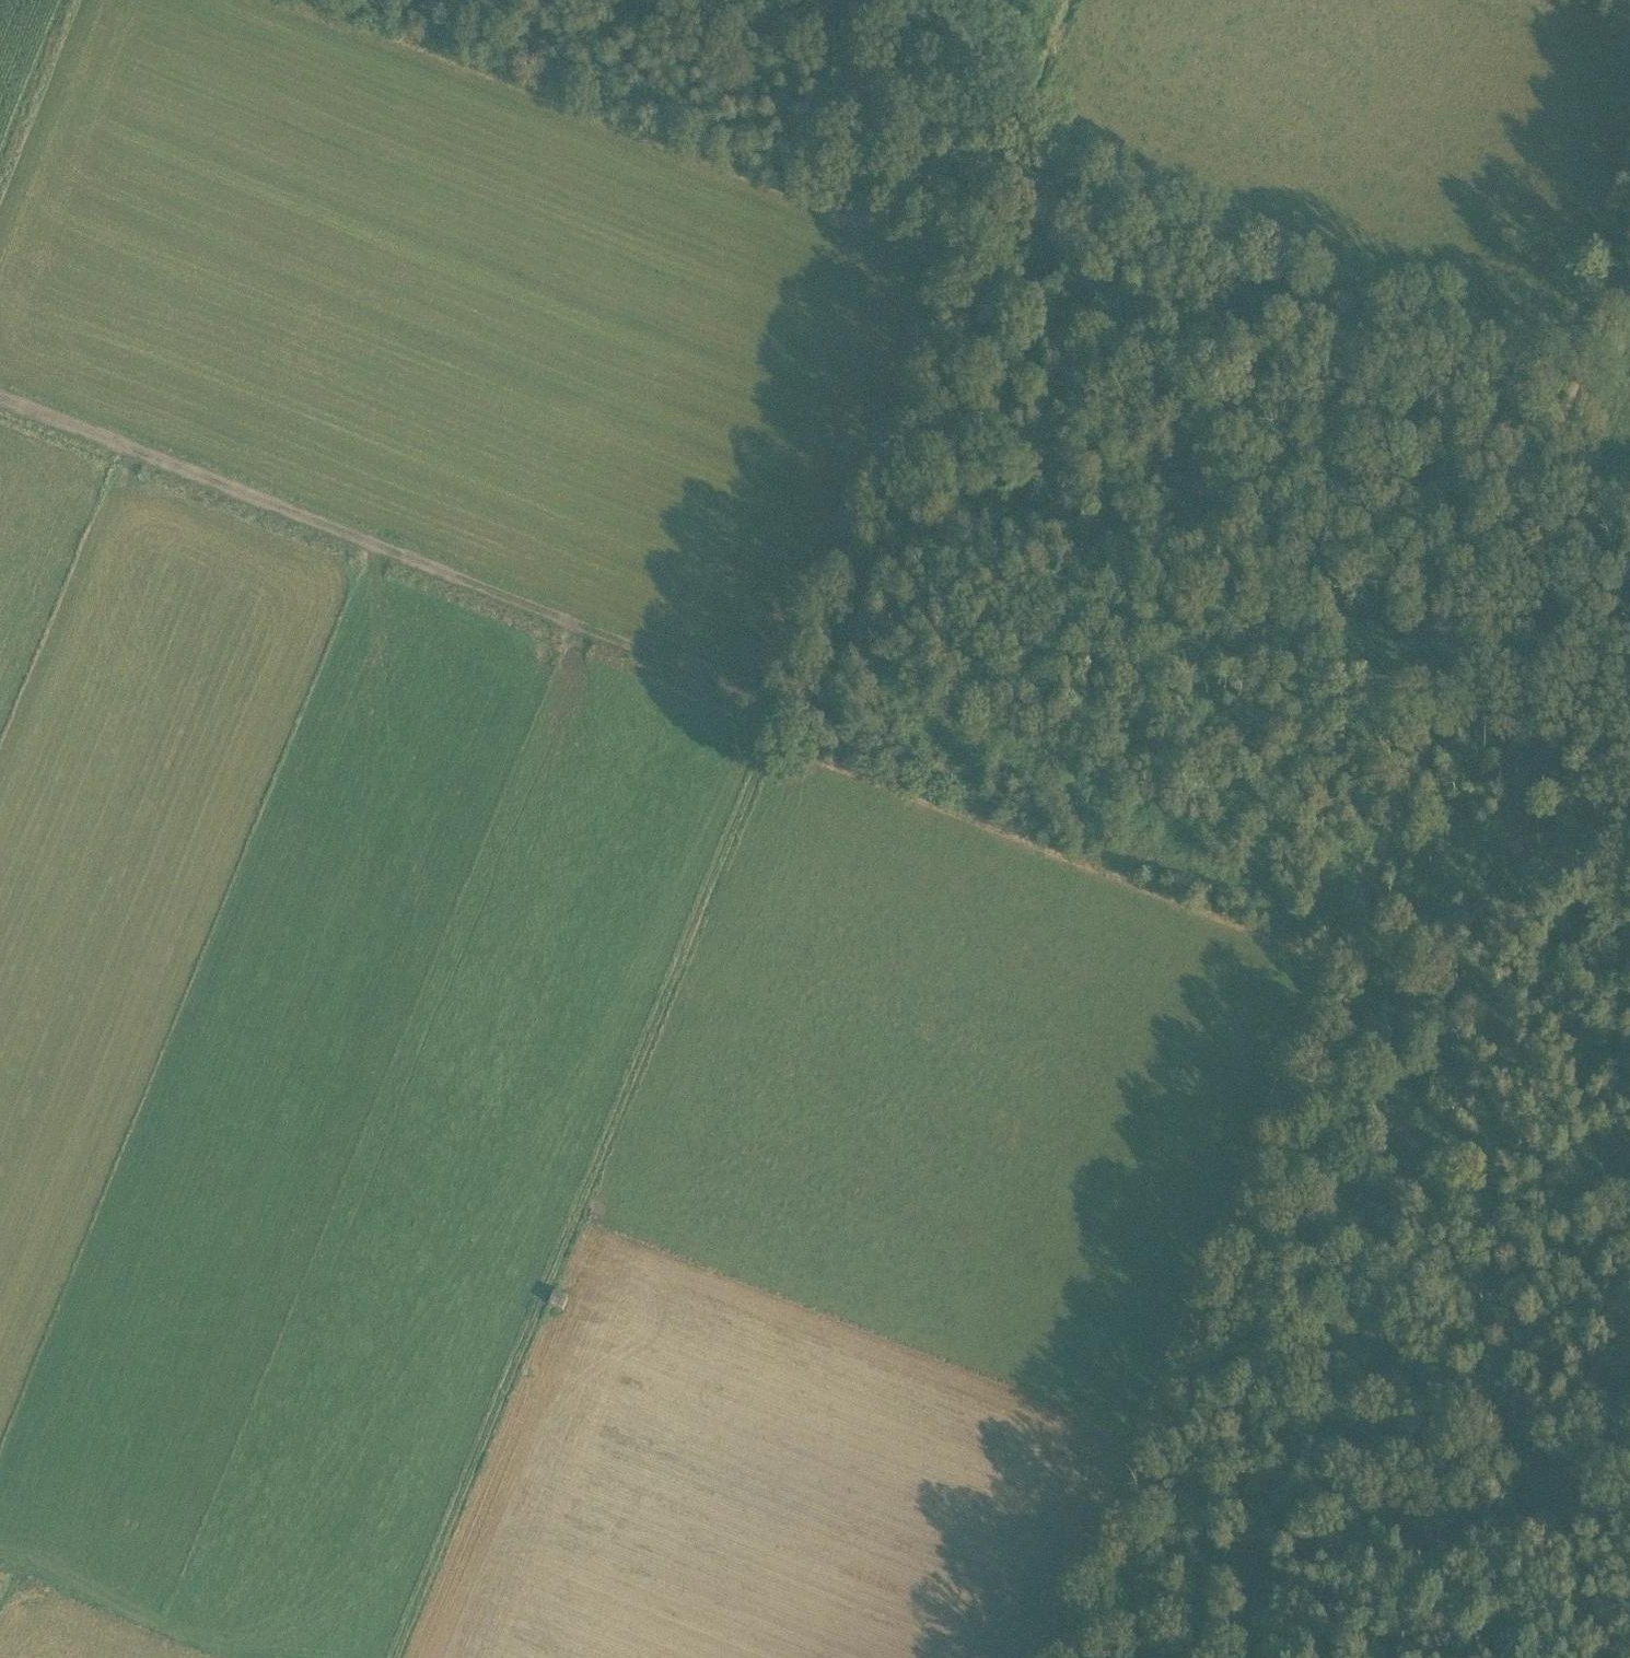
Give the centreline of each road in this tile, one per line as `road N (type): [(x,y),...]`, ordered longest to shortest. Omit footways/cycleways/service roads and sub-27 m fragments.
road 1 (track): [(1535,506),(1342,957),(1064,1657)]
road 2 (track): [(769,0),(973,126),(1123,258),(1241,318),(1535,506)]
road 3 (track): [(0,397),(771,703)]
road 4 (track): [(1629,261),(1535,506)]

